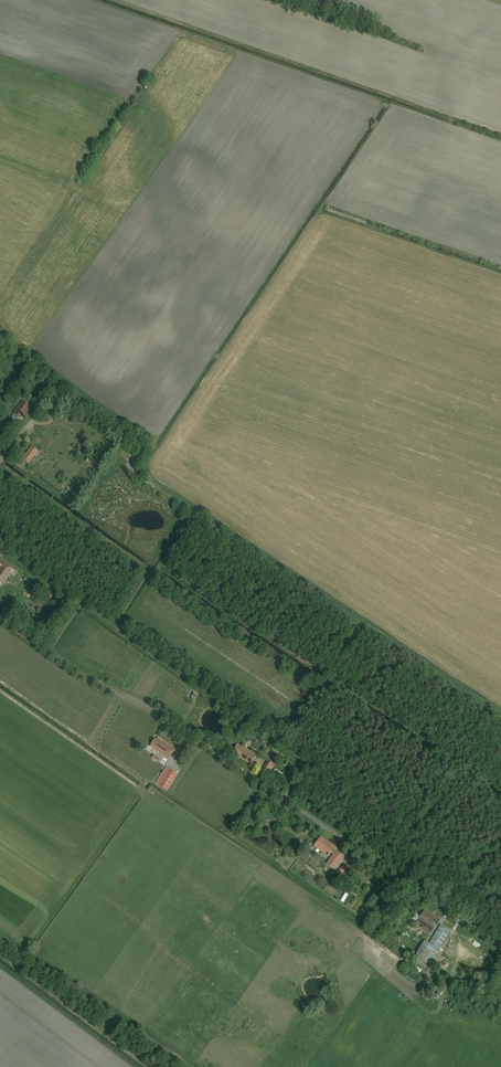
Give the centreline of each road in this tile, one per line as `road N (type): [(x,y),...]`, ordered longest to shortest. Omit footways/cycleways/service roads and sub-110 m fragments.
road 1 (unclassified): [(500,945),(0,618)]

